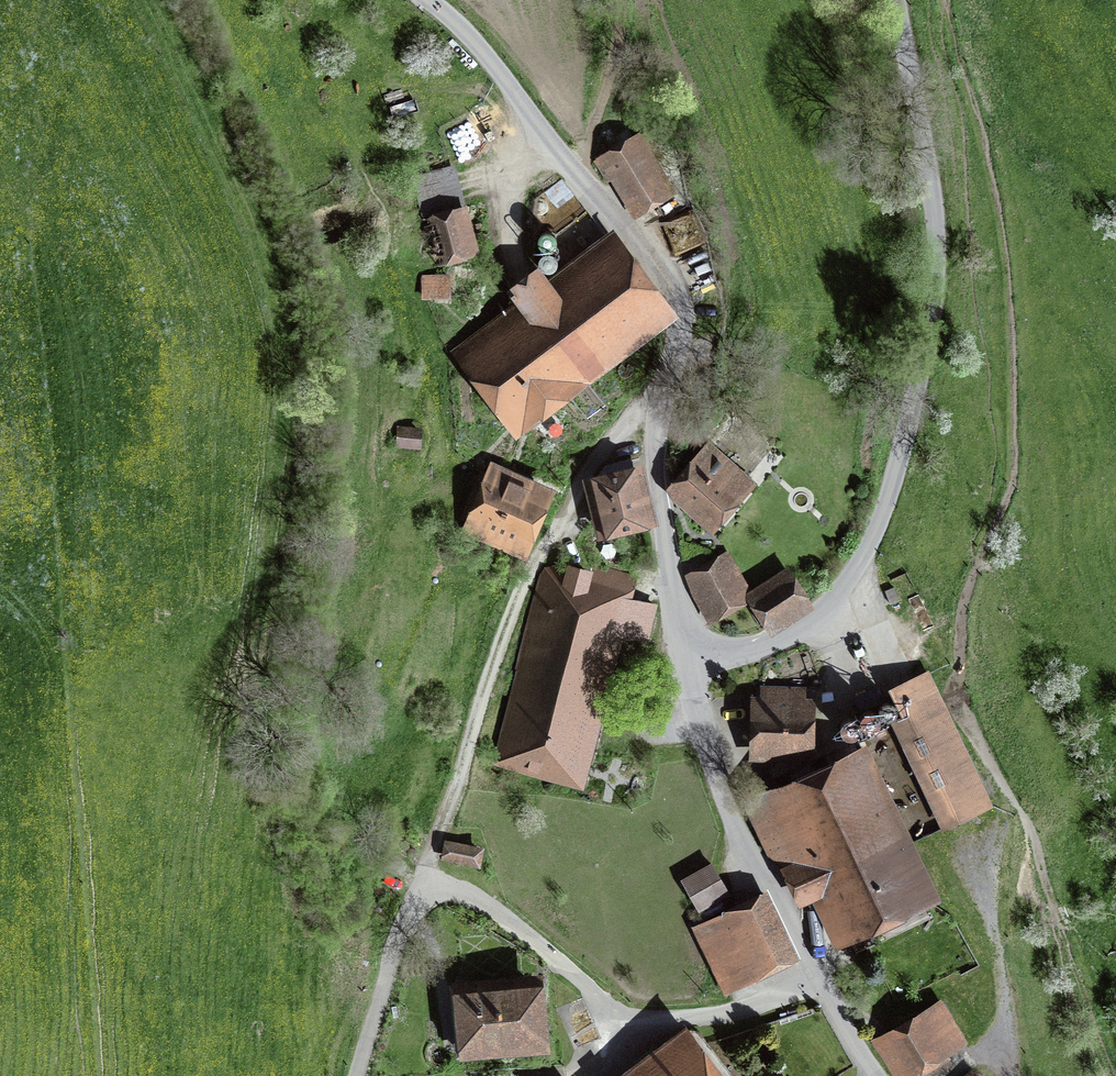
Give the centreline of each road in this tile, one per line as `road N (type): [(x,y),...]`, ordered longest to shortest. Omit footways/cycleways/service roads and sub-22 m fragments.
road 1 (unclassified): [(898,0),(935,231),(936,293),(894,484),(858,574),(813,616),(759,649),(691,660)]
road 2 (unclassified): [(691,660),(657,454),(679,307),(474,39),(428,0)]
road 3 (unclassified): [(820,975),(730,1013),(634,1019),(490,905),(425,877),(357,1075)]
road 4 (track): [(1018,1075),(985,898),(1007,804),(932,661),(893,647),(858,574)]
road 5 (track): [(425,877),(518,595),(618,432),(663,407)]
road 6 (unclassified): [(691,660),(706,738),(733,814),(820,975)]

